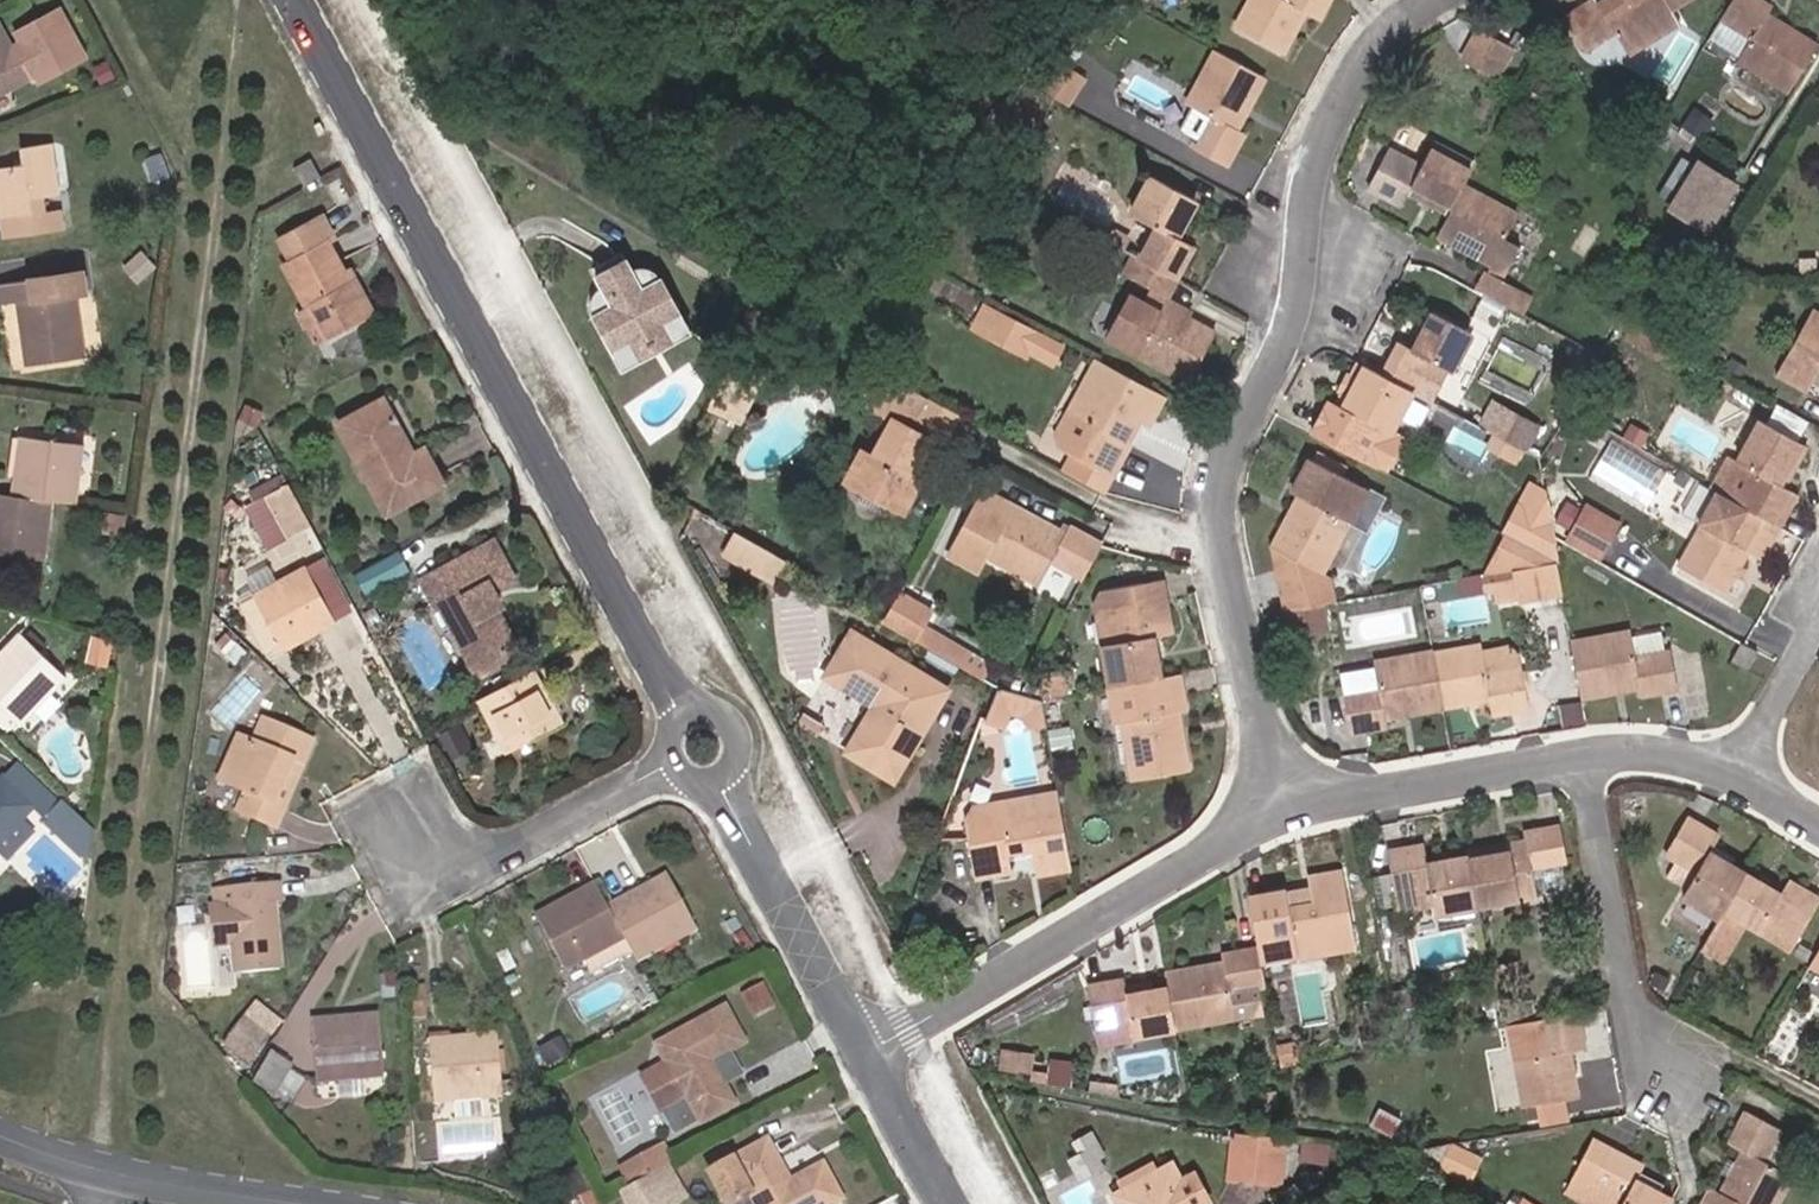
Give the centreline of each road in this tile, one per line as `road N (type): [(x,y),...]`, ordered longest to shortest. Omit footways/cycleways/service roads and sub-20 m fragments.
road 1 (residential): [(1438,0),(1374,47),(1330,123),(1311,180),(1290,328),(1227,465),(1233,605),(1284,801)]
road 2 (residential): [(292,0),(681,718)]
road 3 (residential): [(864,1055),(1284,801)]
road 4 (residential): [(1587,755),(1642,1046),(1671,1079)]
road 5 (residential): [(716,776),(864,1055)]
road 6 (tertiary): [(297,1203),(174,1185),(0,1130)]
road 7 (residential): [(1284,801),(1587,755)]
road 8 (residential): [(673,761),(485,860),(406,842)]
road 9 (residential): [(864,1055),(945,1203)]
road 10 (residential): [(1737,769),(1818,622)]
road 11 (residential): [(1587,755),(1672,753),(1737,769)]

